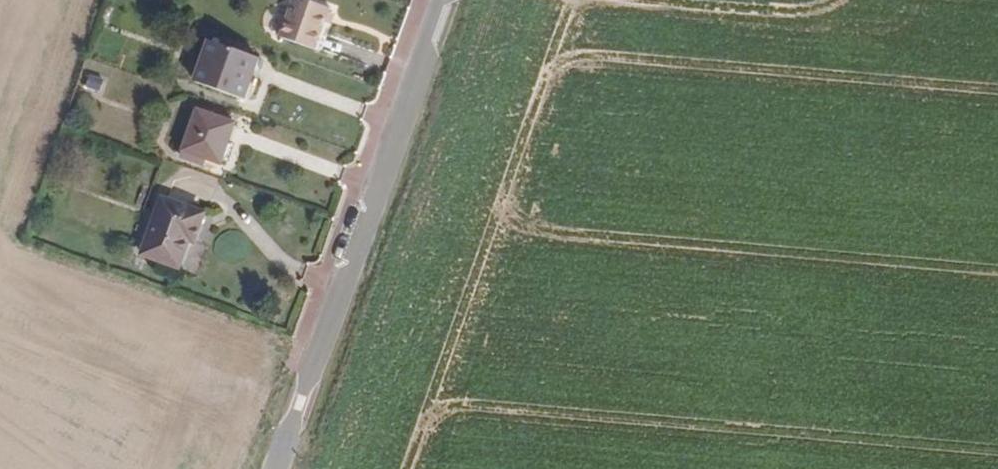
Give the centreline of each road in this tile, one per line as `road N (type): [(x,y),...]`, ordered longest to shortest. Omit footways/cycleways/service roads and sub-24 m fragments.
road 1 (unclassified): [(434,0),(267,468)]

